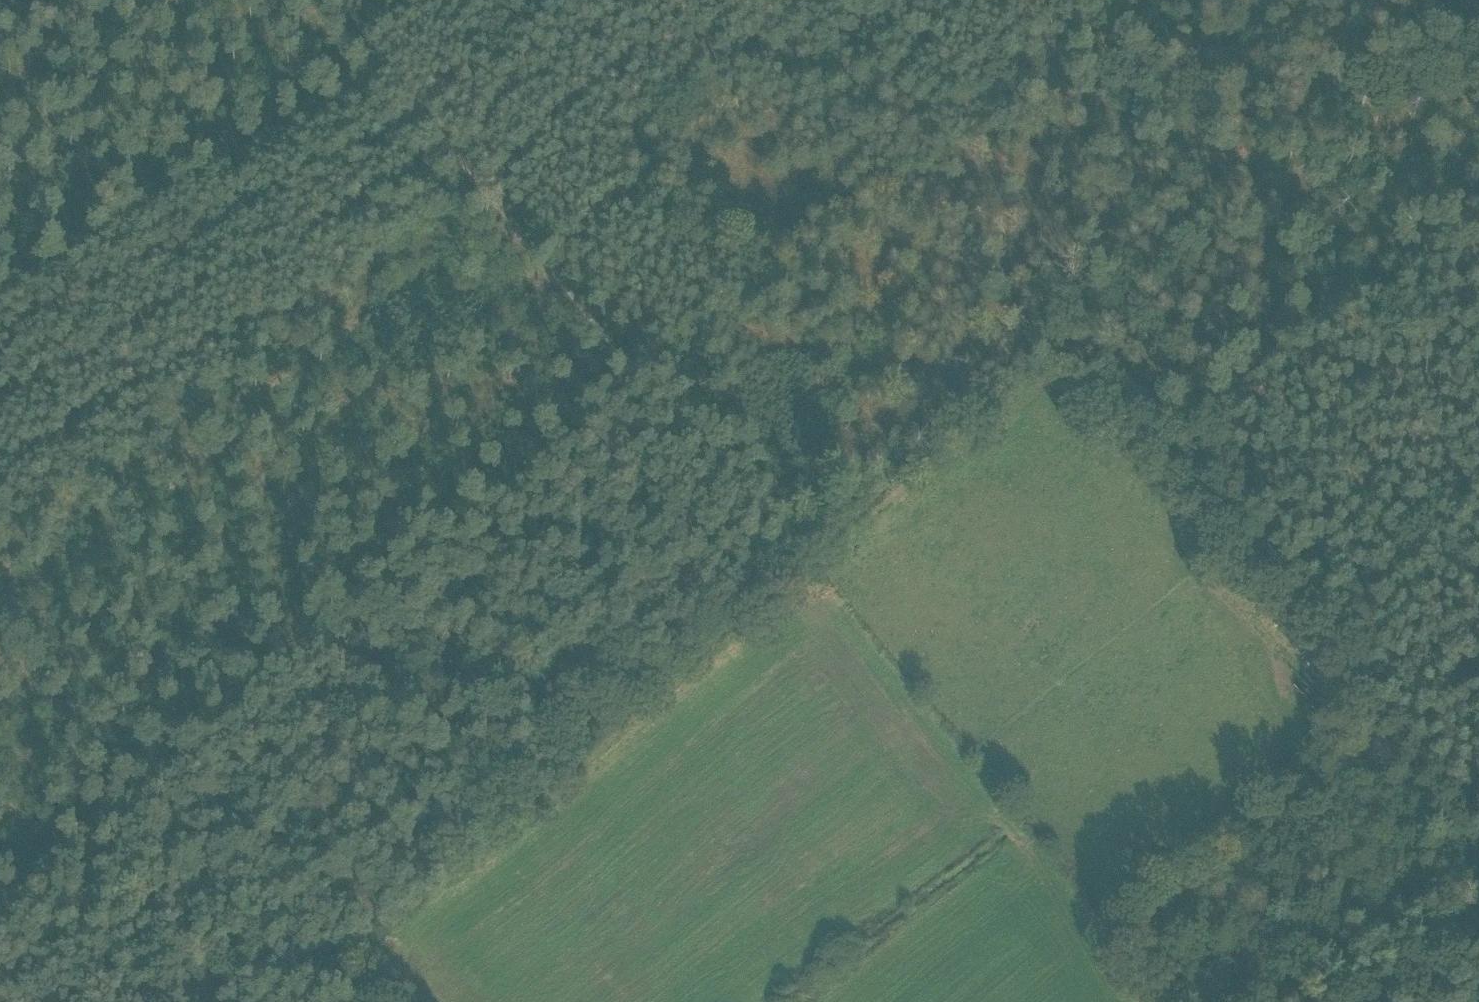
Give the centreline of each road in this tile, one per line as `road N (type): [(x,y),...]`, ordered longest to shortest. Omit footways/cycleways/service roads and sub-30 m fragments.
road 1 (track): [(1360,714),(1478,848)]
road 2 (track): [(1478,922),(1384,1001)]

